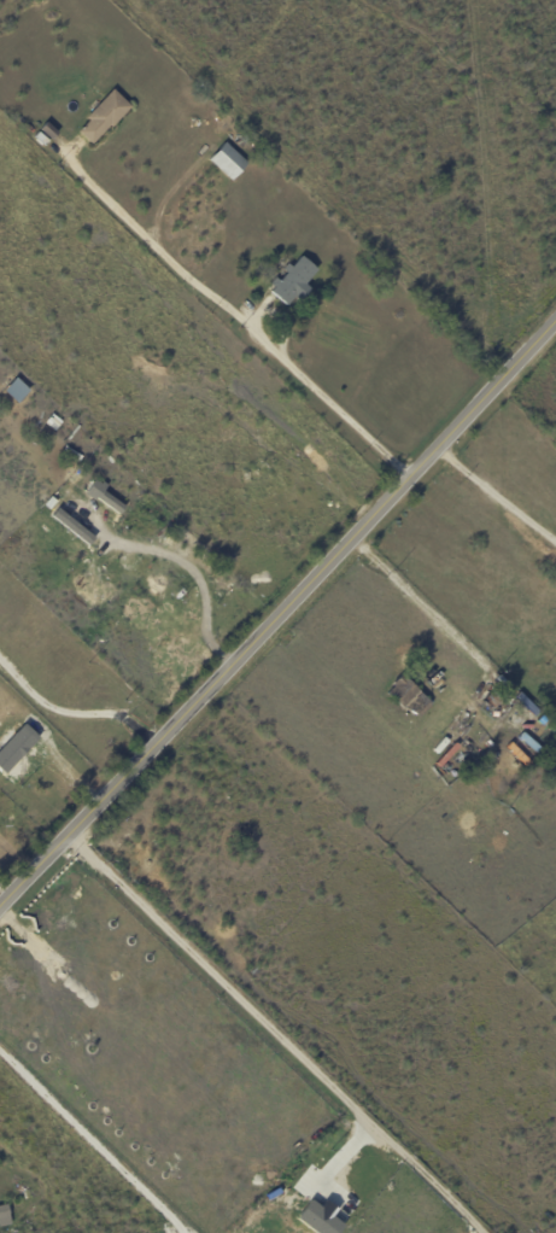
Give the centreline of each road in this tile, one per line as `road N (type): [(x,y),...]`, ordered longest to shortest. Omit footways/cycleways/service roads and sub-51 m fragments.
road 1 (residential): [(0,907),(555,319)]

